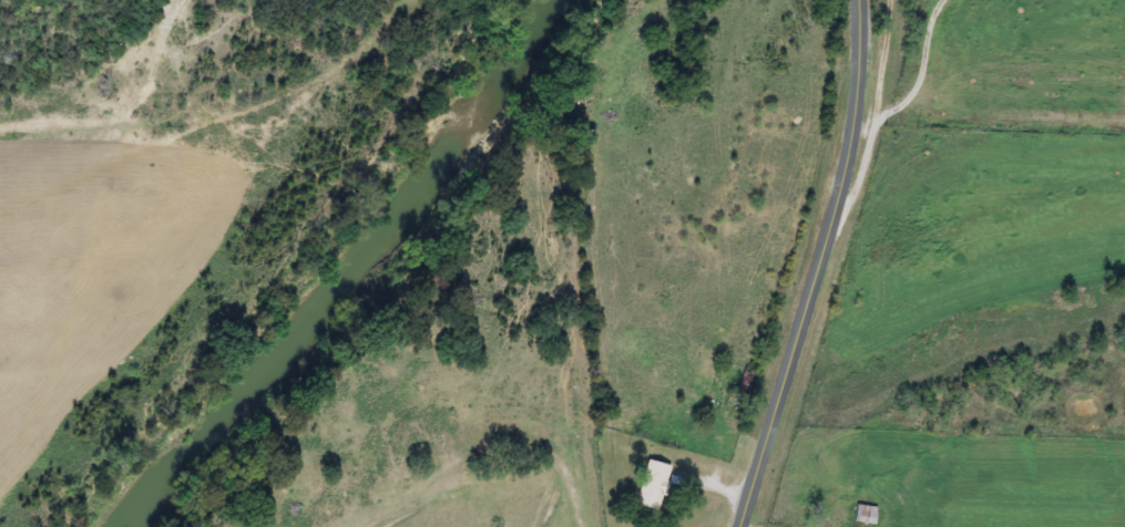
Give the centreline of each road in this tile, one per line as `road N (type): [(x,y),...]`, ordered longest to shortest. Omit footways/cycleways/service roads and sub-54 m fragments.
road 1 (tertiary): [(858,0),(855,111),(830,227),(739,526)]
road 2 (residential): [(491,453),(531,445),(457,409),(425,417),(440,456),(491,453)]

